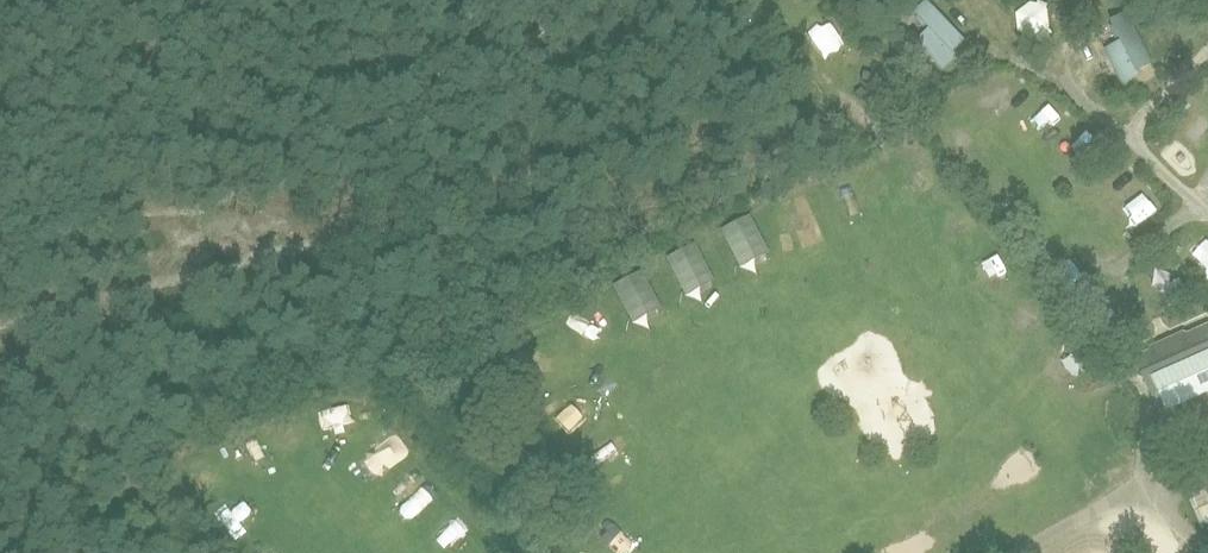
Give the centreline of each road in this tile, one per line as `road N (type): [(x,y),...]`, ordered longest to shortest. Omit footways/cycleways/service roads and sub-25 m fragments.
road 1 (track): [(0,329),(65,320),(407,224),(694,194),(832,122),(832,103),(751,0)]
road 2 (track): [(181,552),(118,473),(30,326)]

